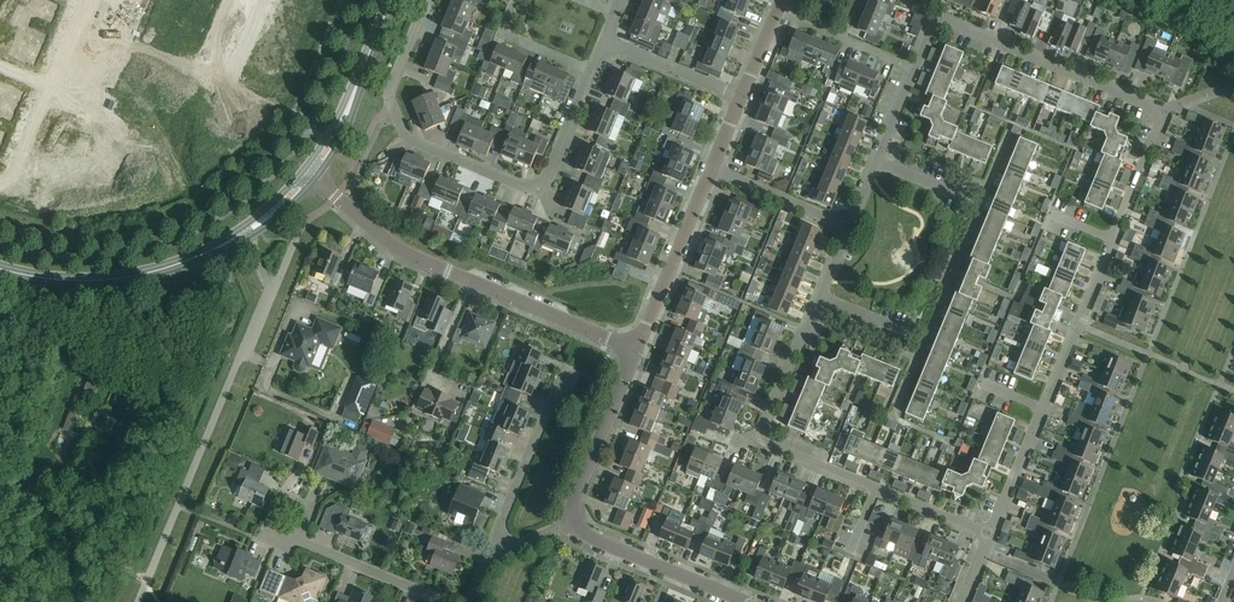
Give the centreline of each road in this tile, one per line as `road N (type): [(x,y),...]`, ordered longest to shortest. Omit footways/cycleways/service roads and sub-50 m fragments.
road 1 (residential): [(1114,242),(1162,113),(934,20),(873,157)]
road 2 (residential): [(428,0),(387,91),(408,140),(541,193),(588,76)]
road 3 (residential): [(633,351),(386,244),(309,175)]
road 4 (residential): [(813,295),(757,438),(878,490)]
road 5 (tertiary): [(0,264),(67,277),(133,275),(246,233)]
road 6 (residential): [(488,553),(556,378),(576,373)]
road 7 (tertiary): [(633,351),(712,169)]
road 8 (tertiary): [(309,175),(392,0)]
road 9 (tertiary): [(745,601),(598,543),(571,522)]
road 10 (tertiary): [(571,522),(569,504),(633,351)]
road 11 (residential): [(1042,410),(1114,242)]
road 12 (residential): [(284,532),(449,601)]
road 13 (residential): [(743,94),(605,37)]
road 14 (residential): [(840,227),(712,169)]
road 15 (residential): [(991,532),(1042,410)]
road 16 (residential): [(246,233),(270,289),(244,355)]
road 17 (residential): [(878,490),(991,532)]

